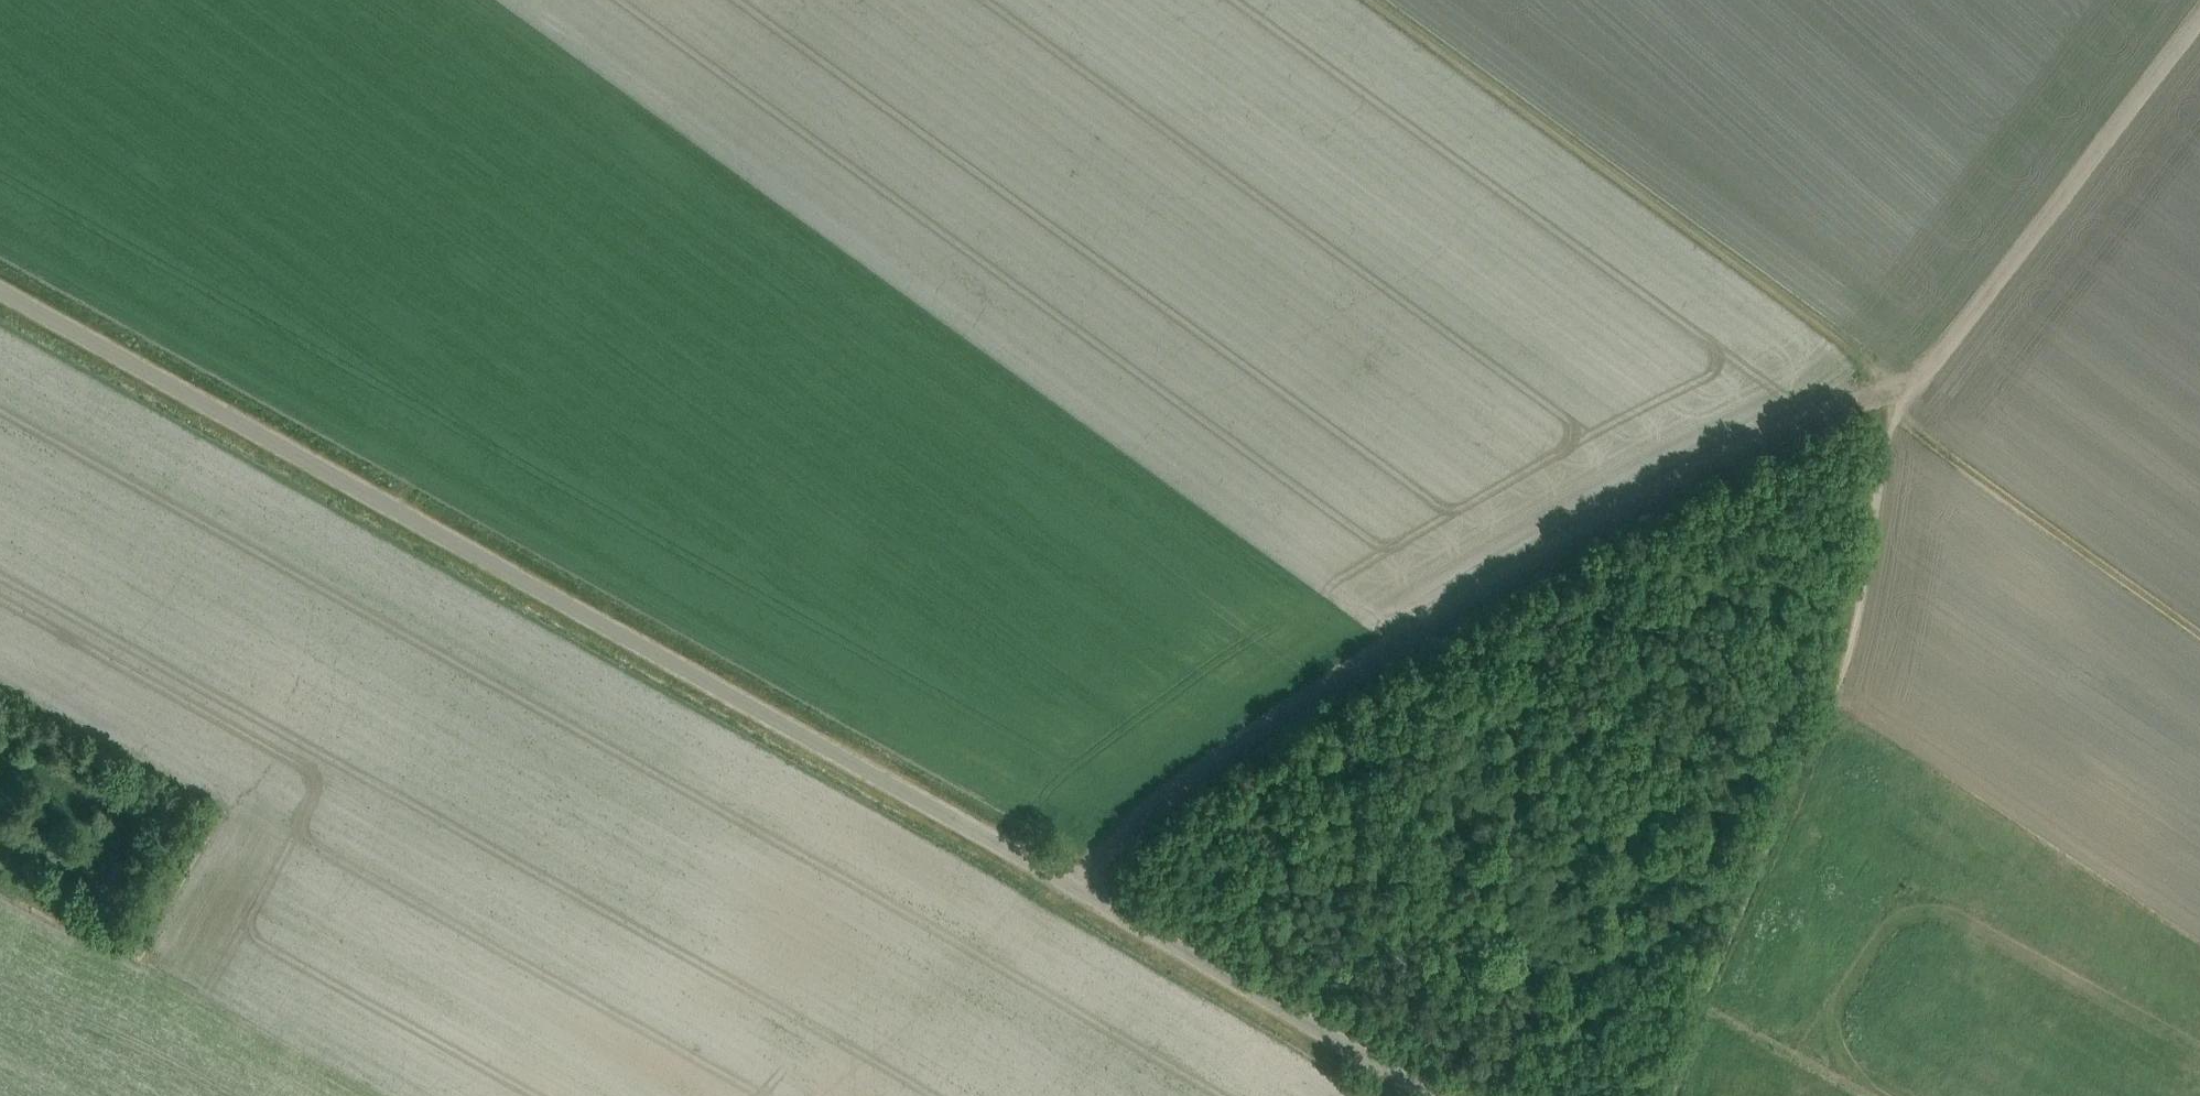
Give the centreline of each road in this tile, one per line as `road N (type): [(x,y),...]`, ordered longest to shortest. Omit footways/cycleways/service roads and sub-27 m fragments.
road 1 (unclassified): [(1429,1095),(0,290)]
road 2 (track): [(1897,386),(1763,442),(1449,617),(1138,823),(1076,890)]
road 3 (track): [(1669,1095),(1707,977),(1816,740),(1858,620),(1891,430),(1906,399),(1897,386)]
road 4 (track): [(1370,0),(1897,386)]
road 5 (track): [(2199,9),(1919,371),(1897,386)]

